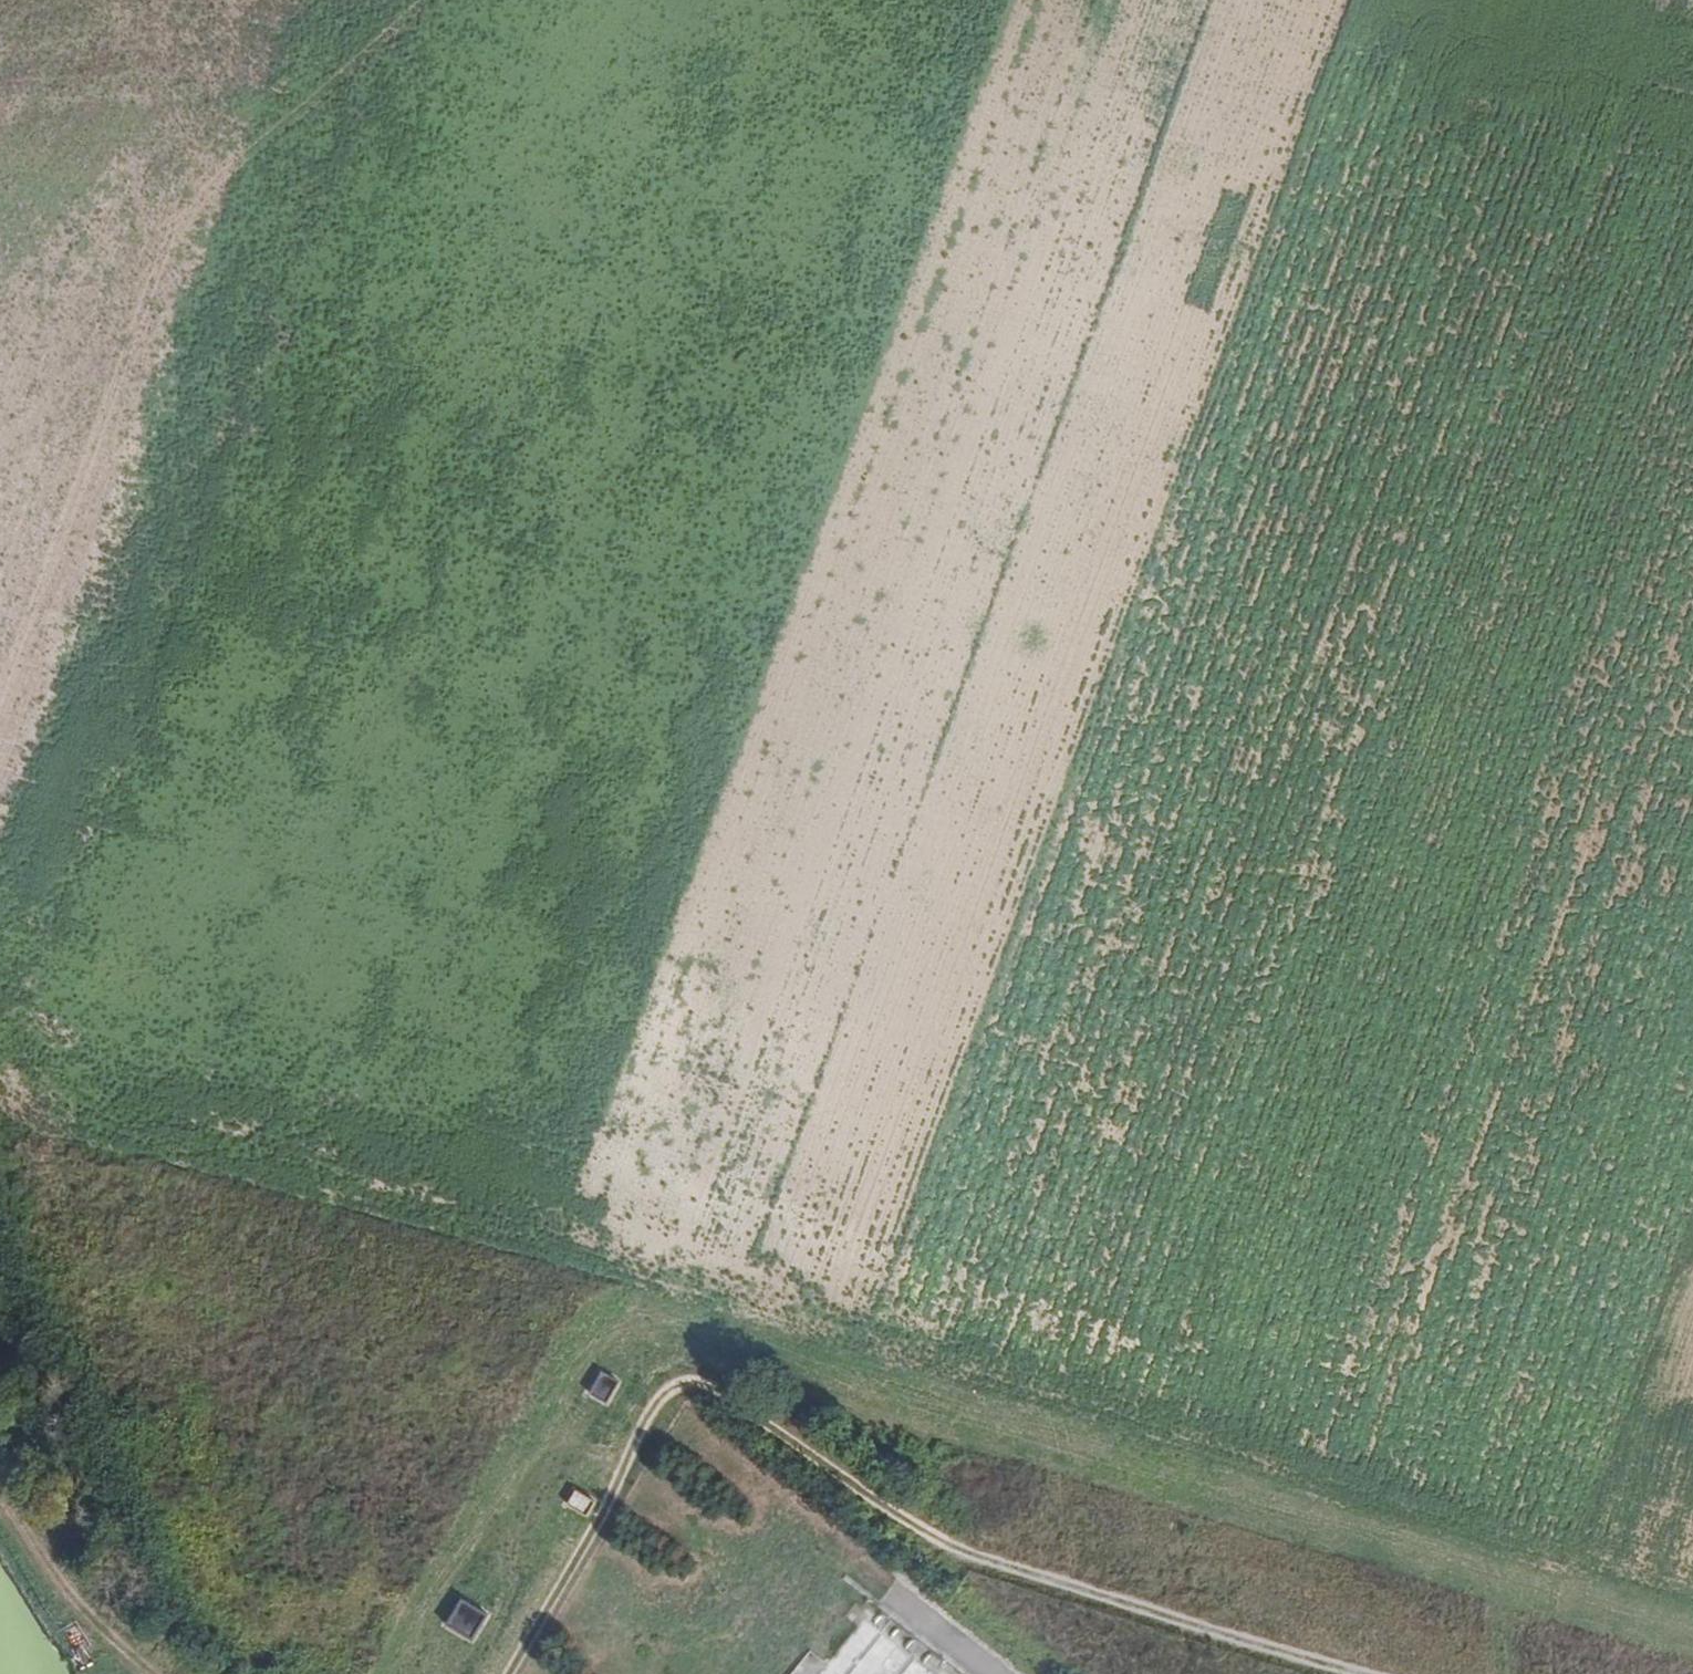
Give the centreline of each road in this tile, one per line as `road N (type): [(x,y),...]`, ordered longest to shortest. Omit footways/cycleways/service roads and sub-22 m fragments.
road 1 (track): [(1392,1673),(942,1544),(714,1384),(680,1383),(651,1405),(565,1581),(509,1673)]
road 2 (track): [(160,1673),(53,1568),(0,1497)]

